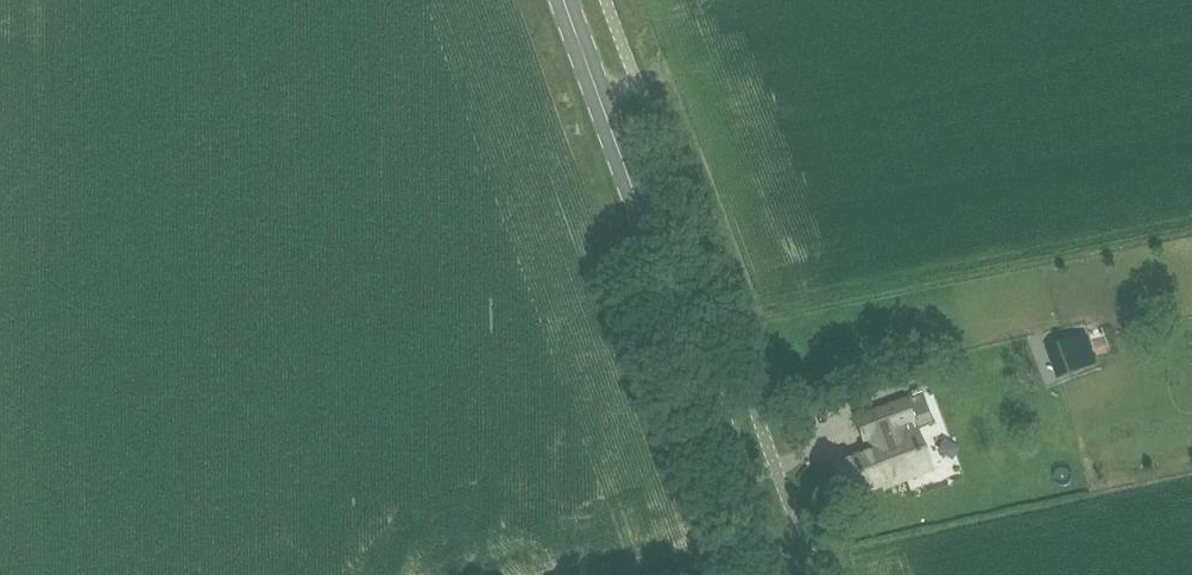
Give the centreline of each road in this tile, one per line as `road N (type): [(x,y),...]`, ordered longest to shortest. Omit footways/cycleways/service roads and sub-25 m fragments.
road 1 (secondary): [(773,574),(563,0)]

